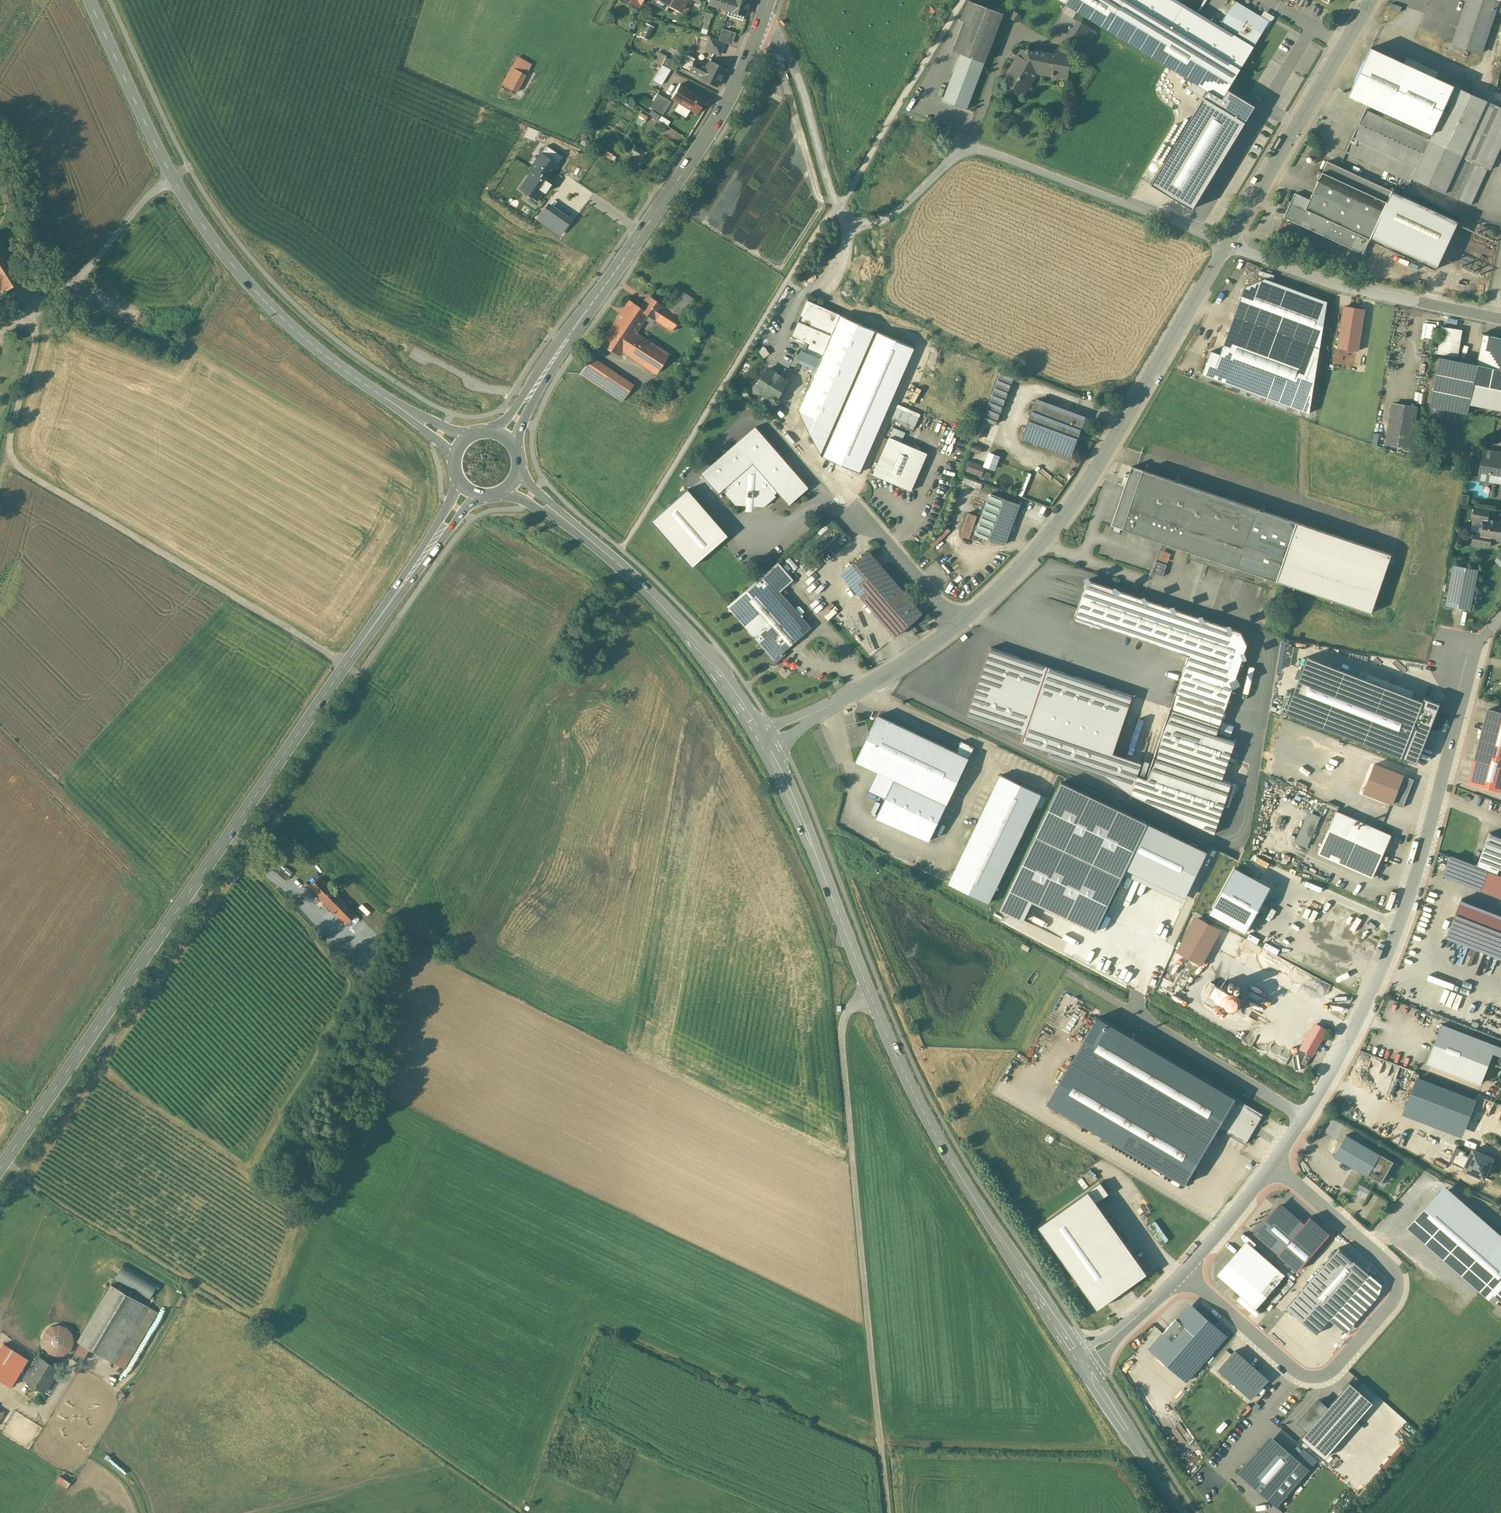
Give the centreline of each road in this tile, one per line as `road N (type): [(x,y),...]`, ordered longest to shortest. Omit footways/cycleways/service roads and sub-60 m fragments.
road 1 (secondary): [(469,491),(0,1169)]
road 2 (secondary): [(1083,1358),(920,1106),(762,740)]
road 3 (residential): [(1230,243),(969,145),(889,216),(849,221),(828,185),(793,66),(760,26)]
road 4 (unclassified): [(1273,1166),(1371,994),(1427,839),(1480,636),(1500,613)]
road 5 (secondary): [(459,446),(328,358),(246,281),(191,210),(88,0)]
road 6 (secondary): [(760,26),(716,121),(502,435)]
road 7 (residential): [(1182,1274),(1309,1377),(1333,1371),(1395,1300),(1388,1260),(1273,1166)]
road 8 (residential): [(963,619),(1057,524),(1230,243)]
road 9 (secondary): [(762,740),(663,608),(513,482)]
road 10 (track): [(880,1436),(605,1319),(587,1327),(575,1353)]
road 11 (residential): [(1230,243),(1369,0)]
road 12 (residential): [(1230,243),(1357,285),(1500,315)]
road 13 (residential): [(762,740),(963,619)]
road 14 (secondary): [(1183,1512),(1083,1358)]
road 15 (residential): [(963,619),(857,496)]
road 16 (unclassified): [(1182,1274),(1273,1166)]
road 17 (unclassified): [(1083,1358),(1182,1274)]

